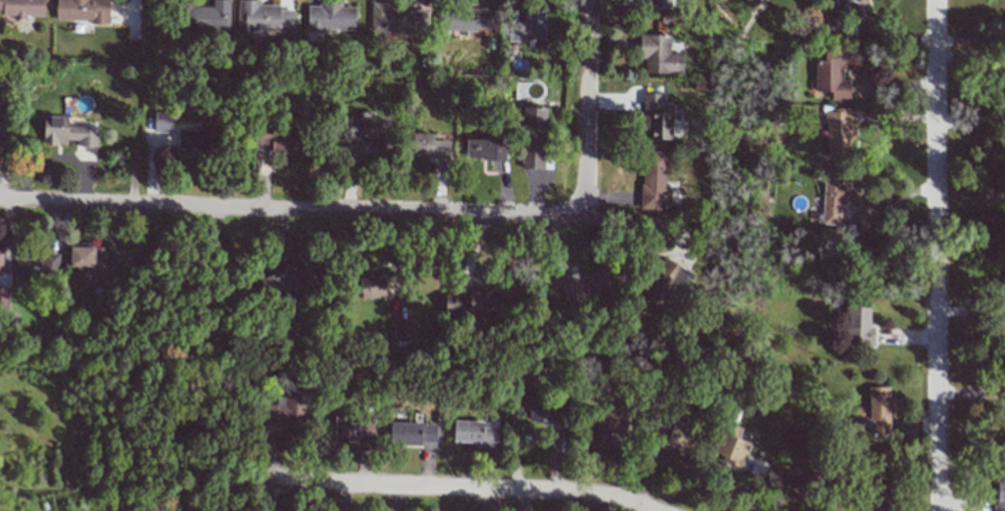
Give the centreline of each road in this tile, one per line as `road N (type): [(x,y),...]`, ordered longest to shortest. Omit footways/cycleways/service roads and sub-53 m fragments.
road 1 (residential): [(581,218),(0,201)]
road 2 (residential): [(940,510),(936,0)]
road 3 (residential): [(646,510),(583,497),(257,483)]
road 4 (residential): [(581,218),(587,0)]

